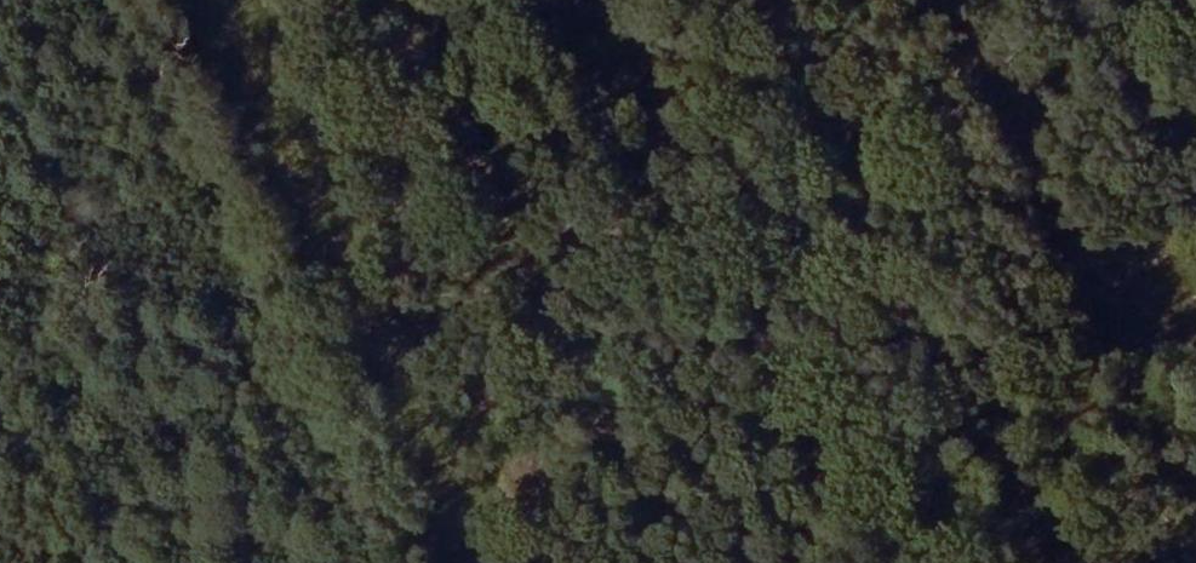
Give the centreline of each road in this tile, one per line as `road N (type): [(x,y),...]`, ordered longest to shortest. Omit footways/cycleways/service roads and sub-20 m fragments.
road 1 (track): [(228,0),(502,562)]

